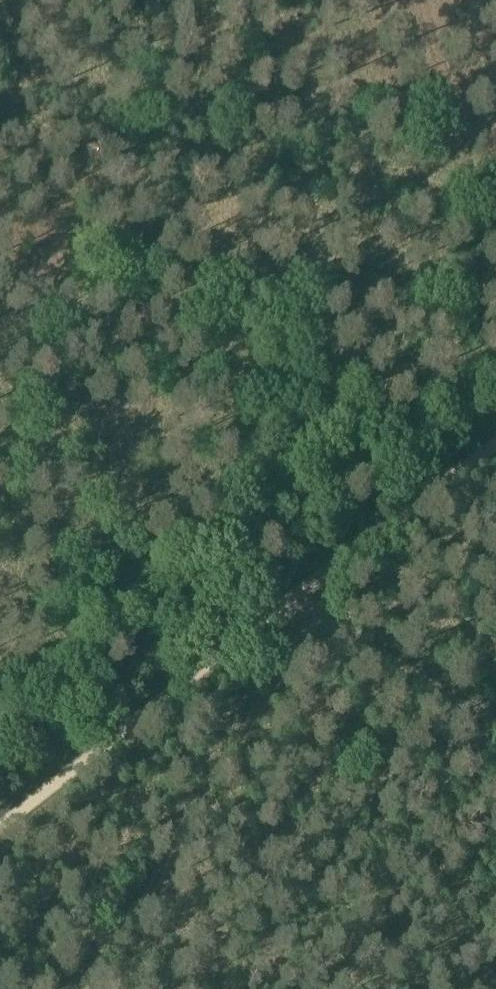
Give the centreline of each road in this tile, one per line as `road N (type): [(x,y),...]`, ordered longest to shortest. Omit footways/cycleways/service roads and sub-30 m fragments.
road 1 (track): [(495,219),(450,175),(343,168),(0,115)]
road 2 (track): [(100,988),(318,614)]
road 3 (track): [(309,603),(0,838)]
road 4 (track): [(495,458),(309,603)]
road 5 (track): [(318,614),(495,724)]

